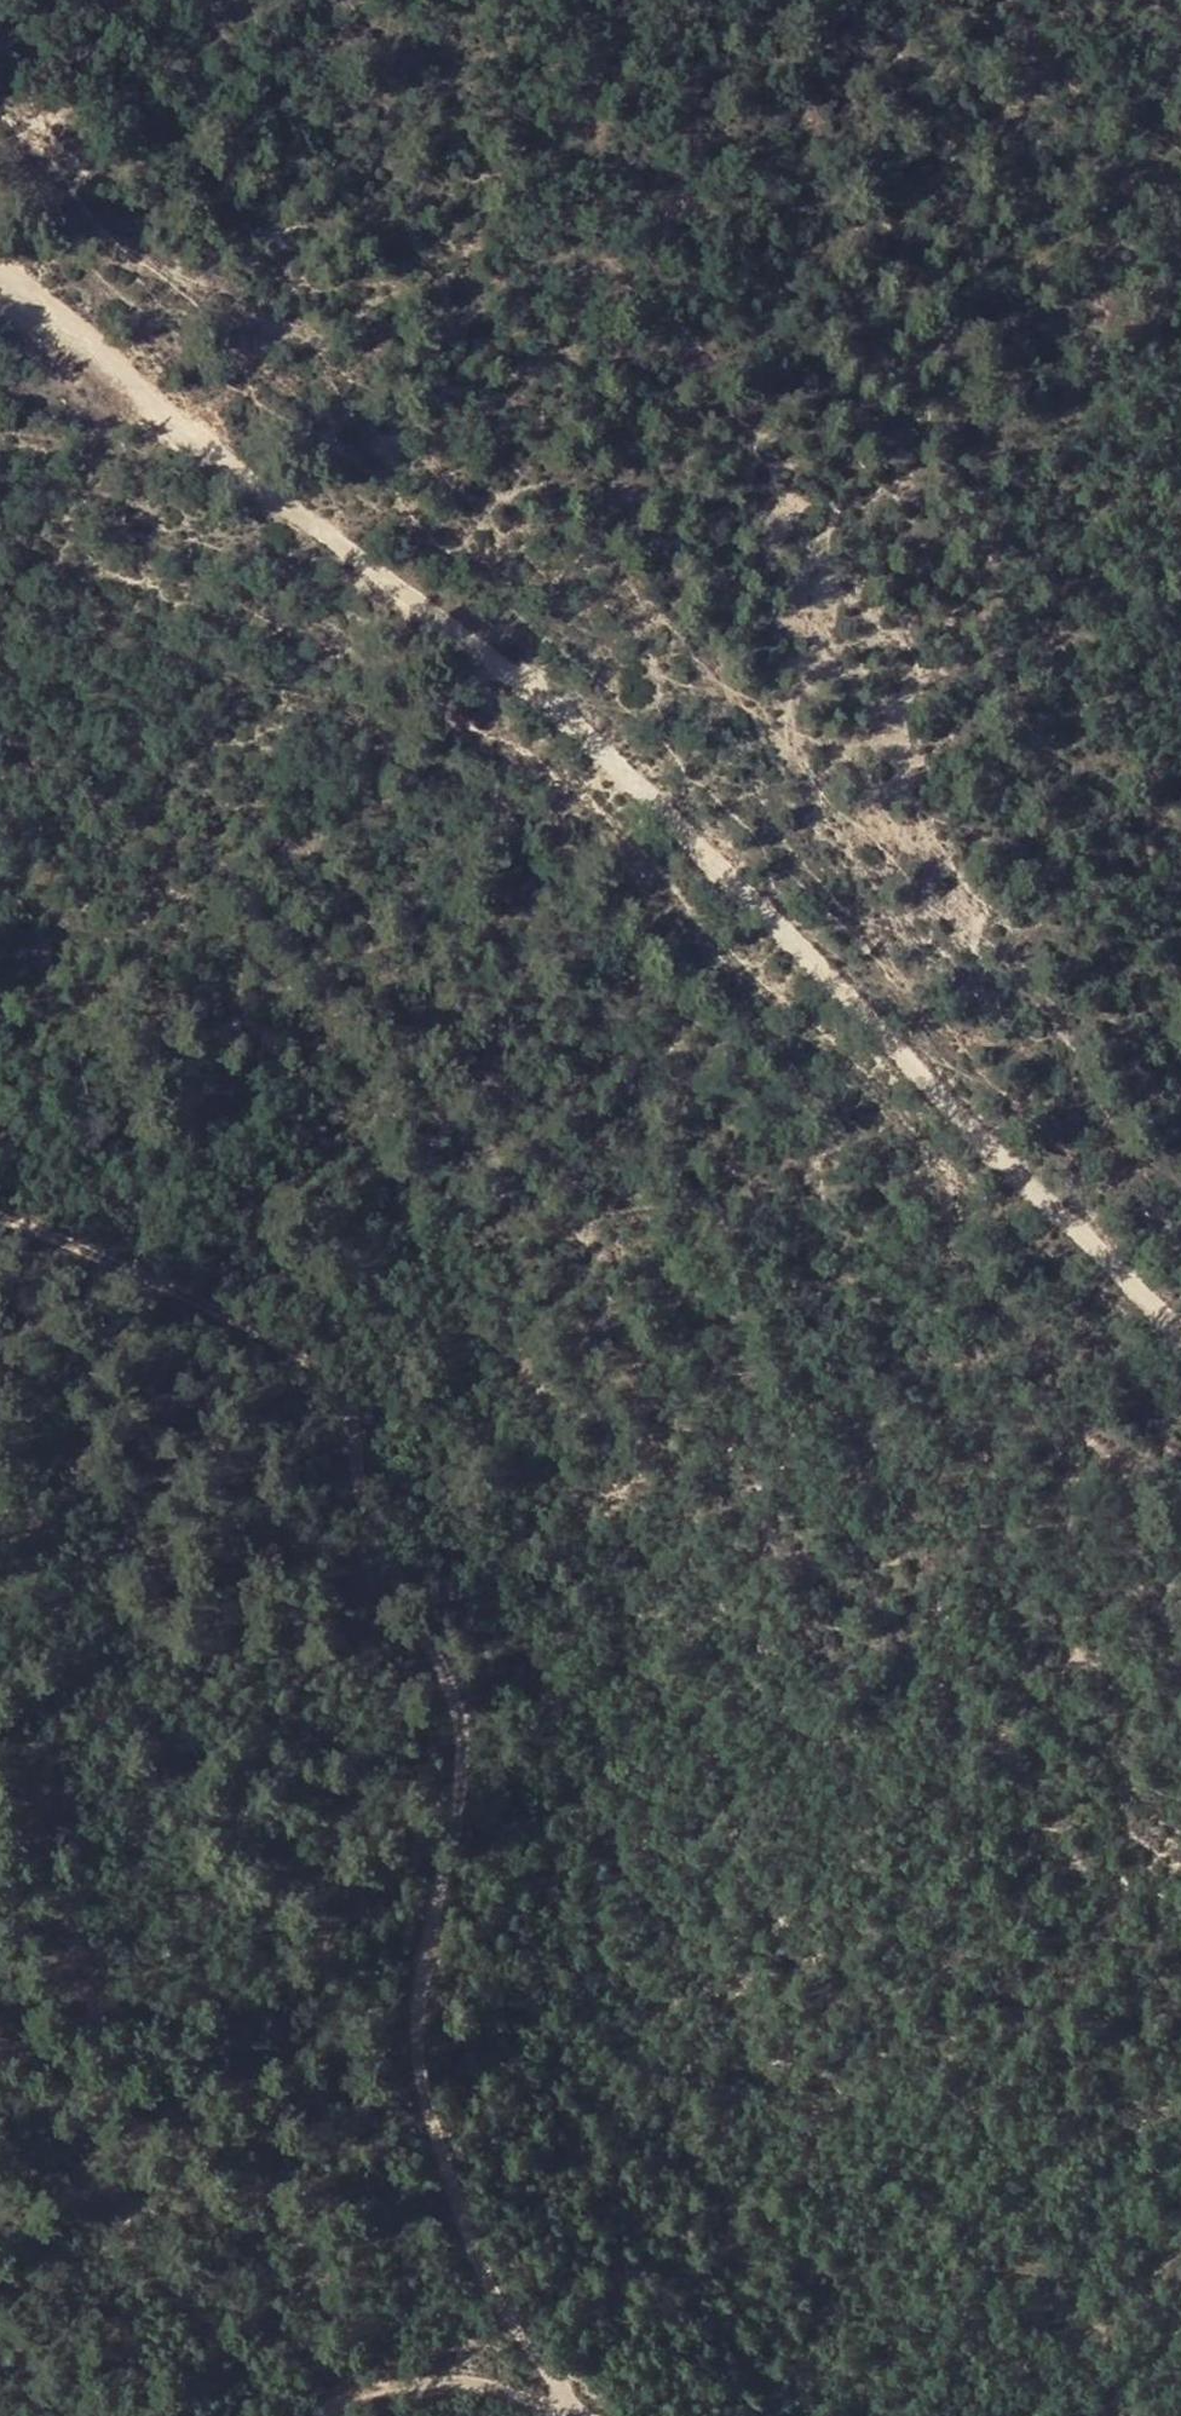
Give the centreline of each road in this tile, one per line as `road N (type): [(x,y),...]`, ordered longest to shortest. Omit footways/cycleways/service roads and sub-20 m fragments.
road 1 (track): [(1180,1299),(531,657),(77,331),(0,253)]
road 2 (track): [(0,1224),(222,1316),(309,1421),(336,1573),(419,1652),(442,1699),(447,1745),(406,2072),(469,2244),(522,2358),(567,2415)]
road 3 (track): [(315,2415),(369,2392),(437,2388),(562,2415)]

